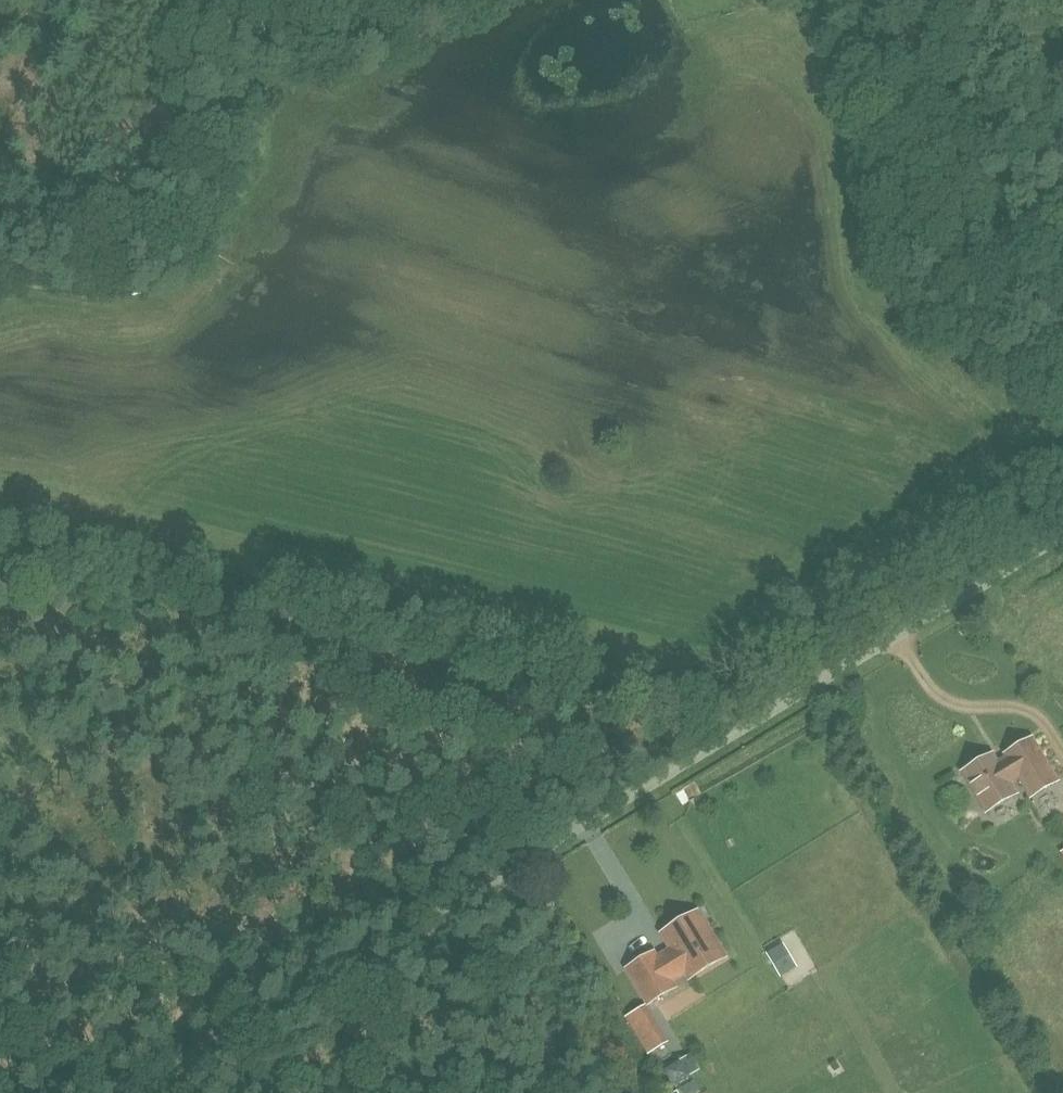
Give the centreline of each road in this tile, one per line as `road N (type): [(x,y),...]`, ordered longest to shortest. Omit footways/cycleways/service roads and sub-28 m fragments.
road 1 (unclassified): [(151,1092),(1062,538)]

